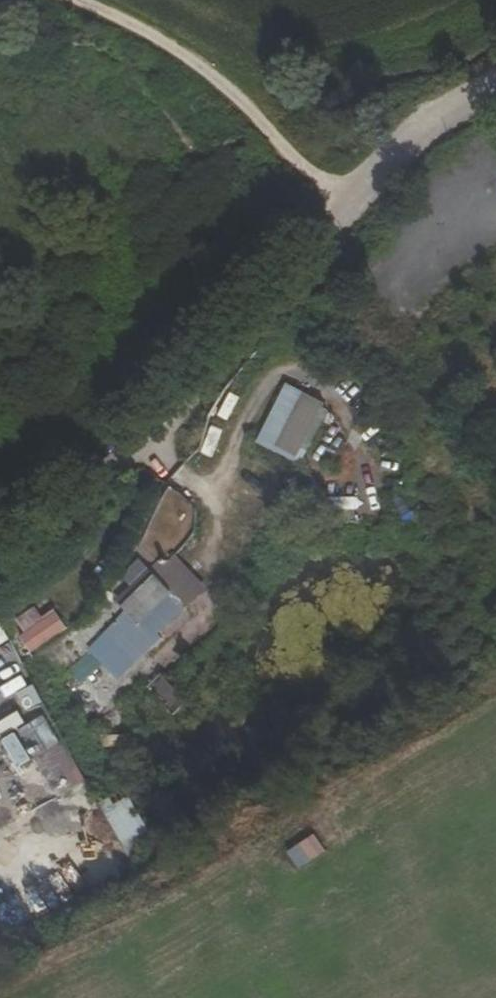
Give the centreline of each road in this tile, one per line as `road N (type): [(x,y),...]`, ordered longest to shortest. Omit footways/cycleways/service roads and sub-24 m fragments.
road 1 (unclassified): [(495,89),(398,160),(258,328),(101,490),(0,571)]
road 2 (track): [(364,201),(320,189),(255,114),(180,50),(79,0)]

